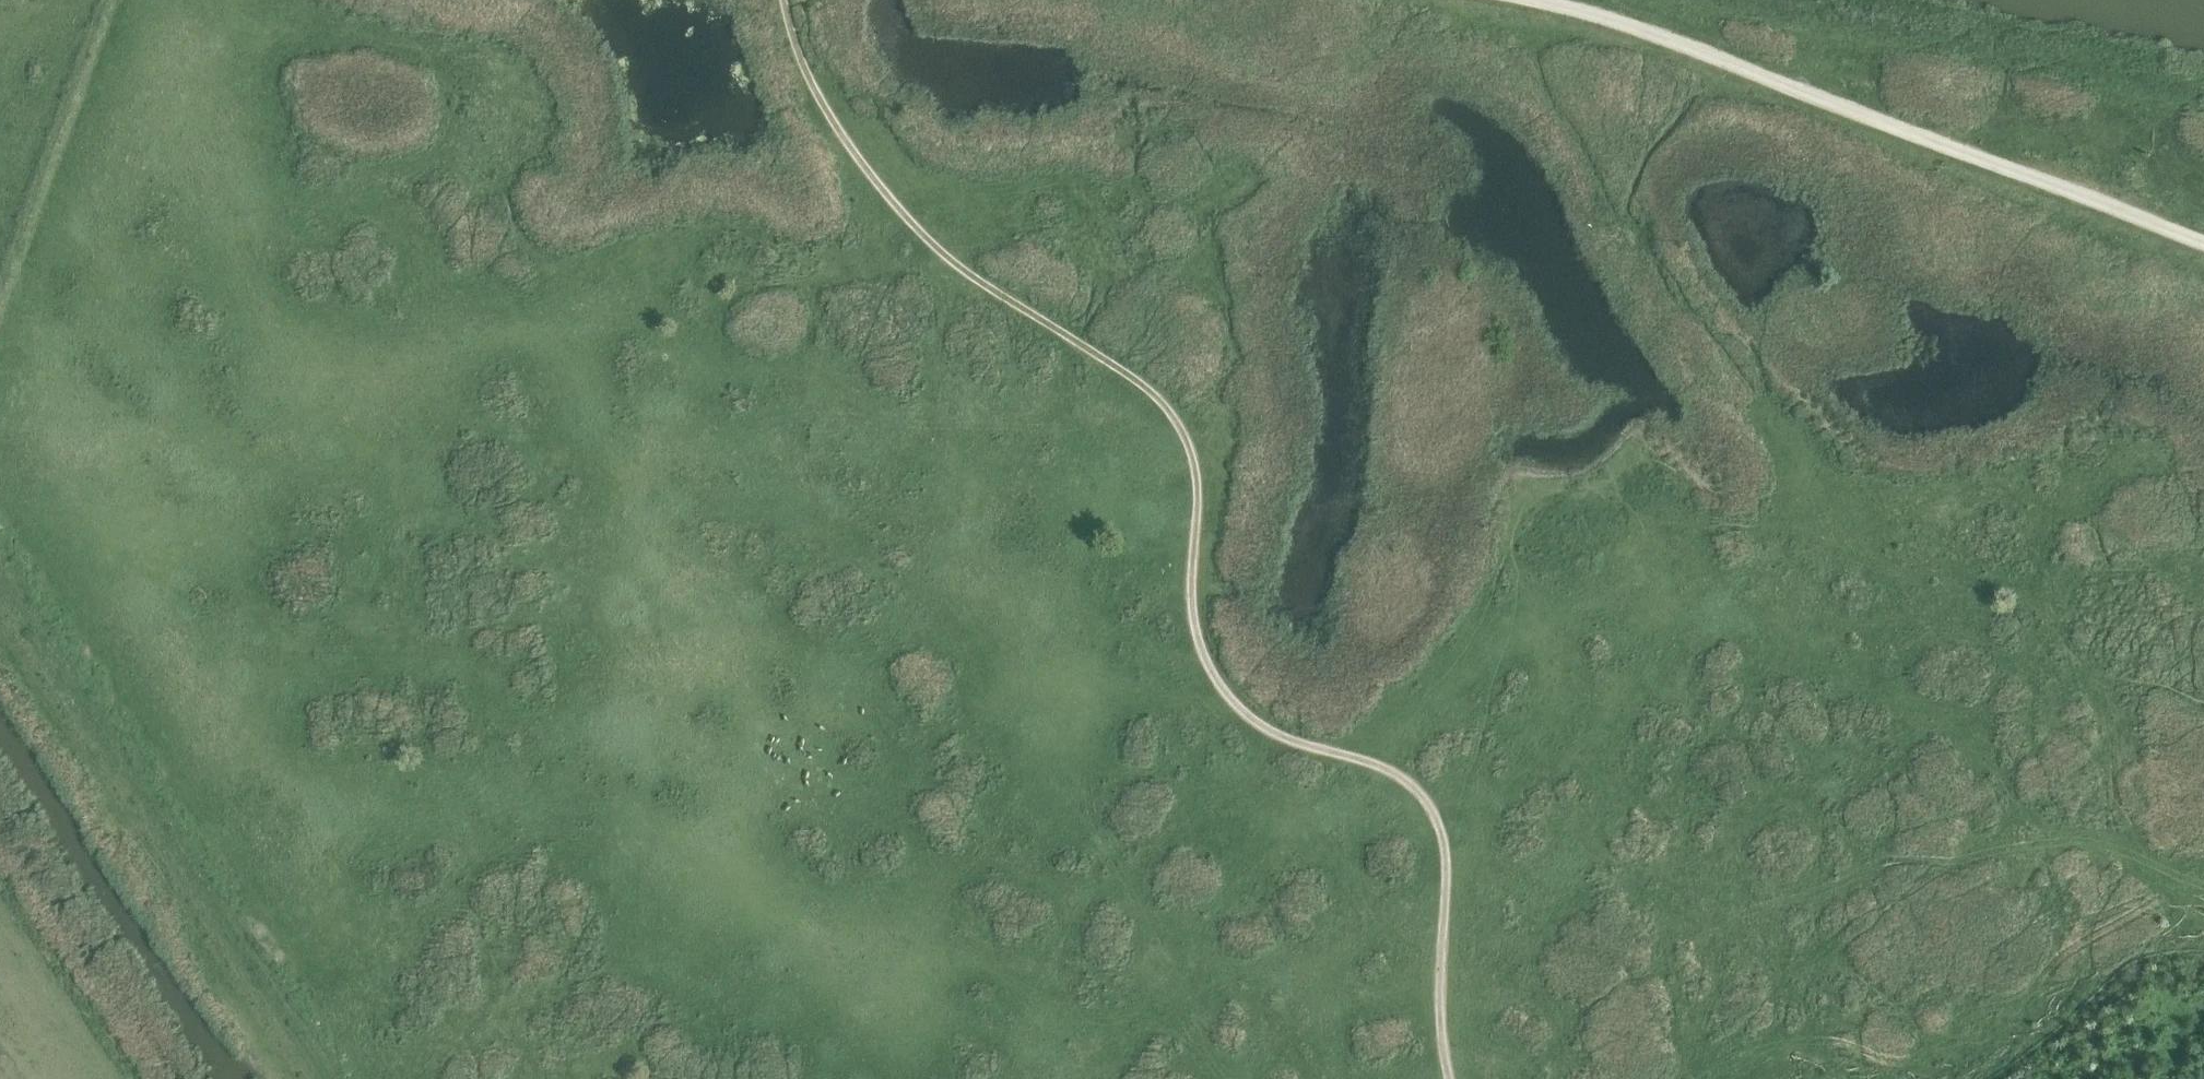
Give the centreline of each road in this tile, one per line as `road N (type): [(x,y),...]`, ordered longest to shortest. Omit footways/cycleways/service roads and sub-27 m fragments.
road 1 (track): [(2203,242),(1581,9),(1537,0)]

